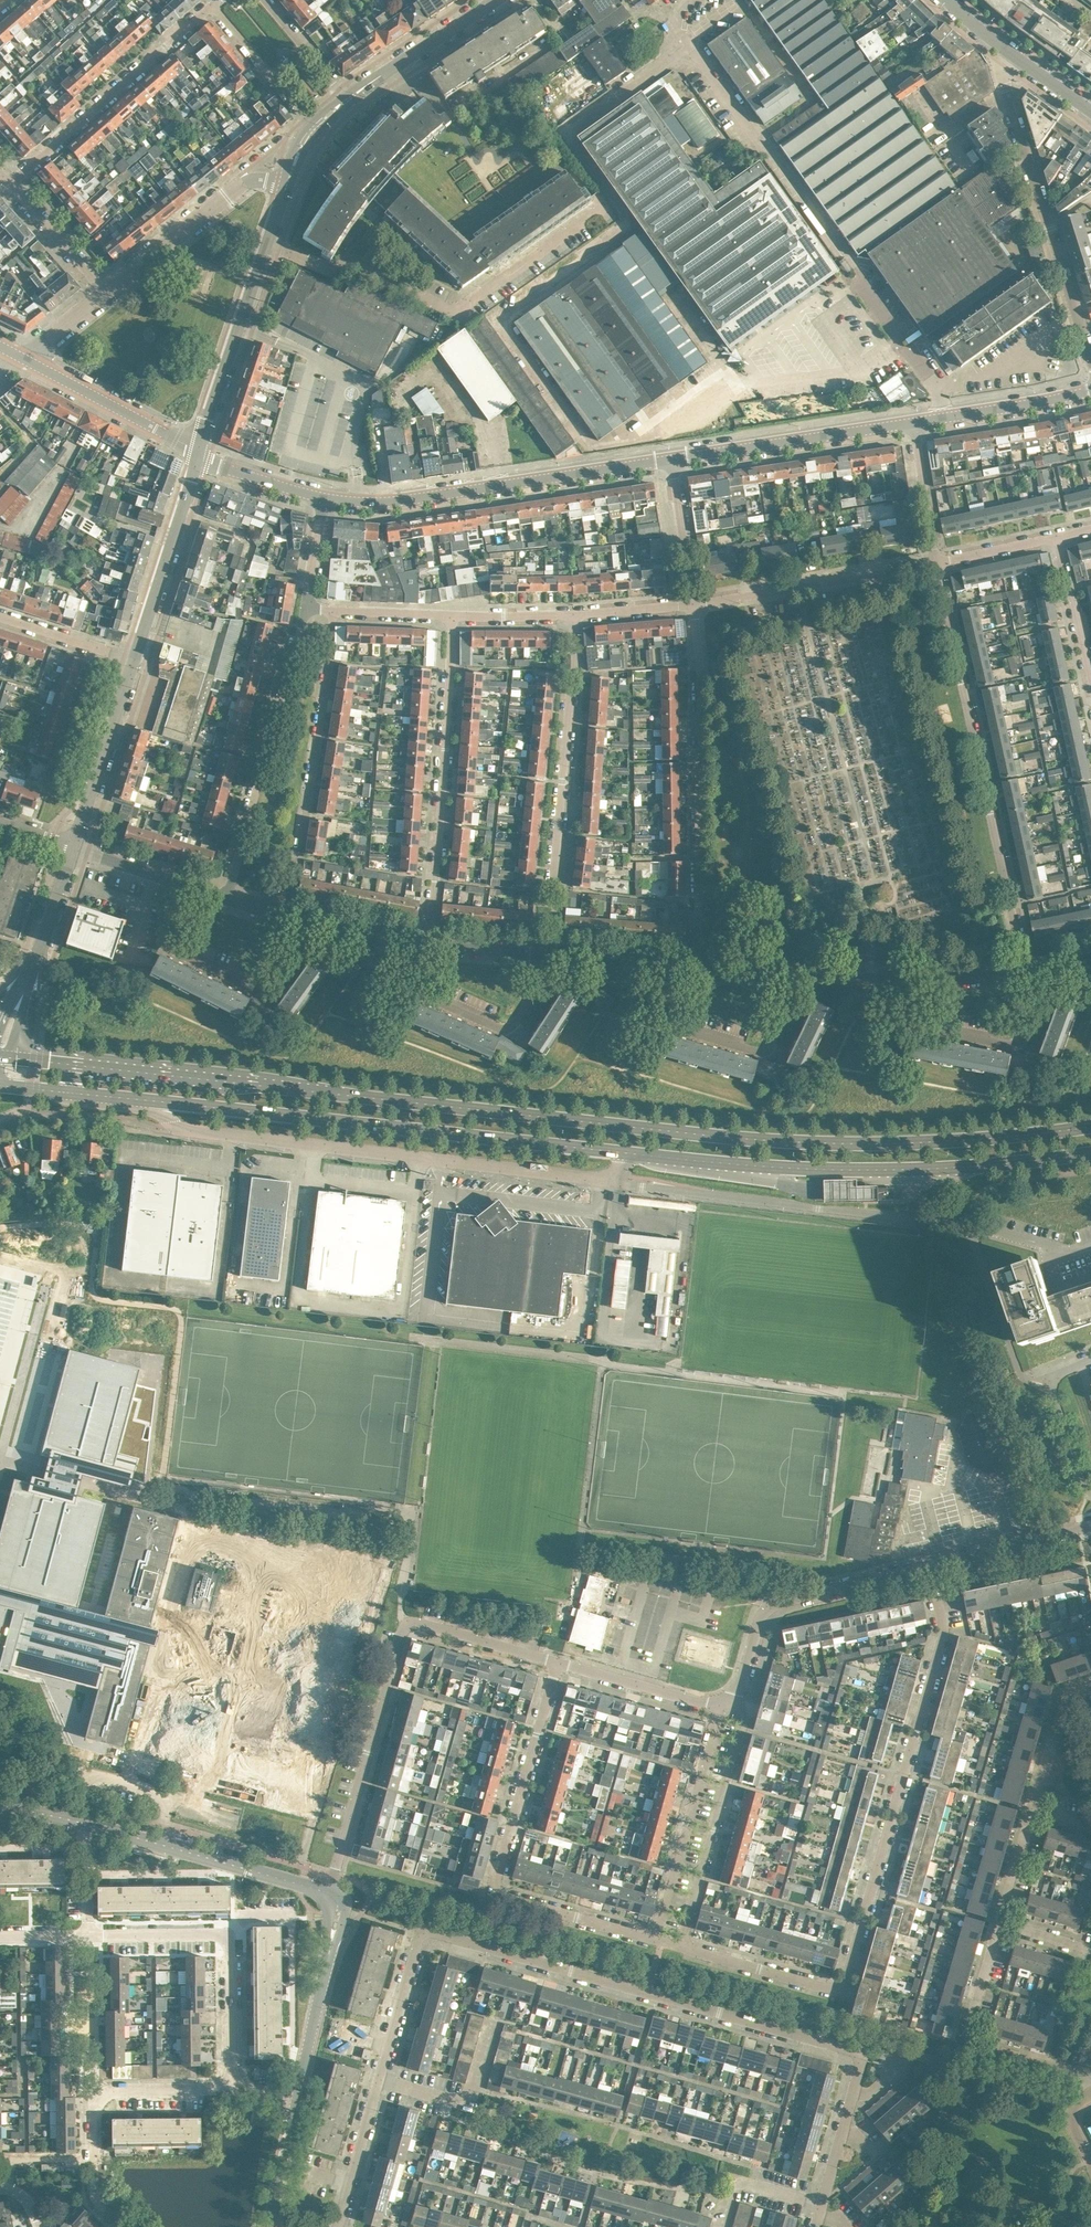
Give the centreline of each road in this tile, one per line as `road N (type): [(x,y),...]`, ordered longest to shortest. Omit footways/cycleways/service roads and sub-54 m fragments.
road 1 (secondary): [(1090,1127),(899,1144),(745,1141),(101,1068)]
road 2 (unclassified): [(680,1948),(840,1994),(944,1633),(931,1566)]
road 3 (residential): [(379,2080),(427,1930),(849,2047)]
road 4 (unclassified): [(603,1182),(972,1227),(1060,1250),(1090,1244)]
road 5 (secondary): [(150,1102),(625,1155)]
road 6 (unclassified): [(150,1102),(177,1130),(603,1182)]
road 7 (secondary): [(625,1155),(829,1171),(937,1171),(1090,1155)]
road 8 (unclassified): [(328,1891),(406,1627),(419,1622),(558,1662)]
road 9 (residential): [(937,564),(1023,972)]
road 10 (residential): [(599,207),(457,310),(358,262),(328,270),(267,242)]
road 11 (residential): [(694,966),(699,669),(692,605)]
road 12 (tertiary): [(325,499),(411,500),(672,460)]
road 13 (residential): [(574,617),(552,955)]
road 14 (residential): [(428,943),(452,616)]
road 15 (residential): [(1013,56),(1007,90),(1090,358)]
road 16 (unclassified): [(301,1884),(0,1806)]
road 17 (residential): [(332,612),(331,662),(289,917)]
road 18 (residential): [(227,895),(306,611)]
road 19 (residential): [(9,184),(213,6)]
road 20 (unclassified): [(733,1703),(756,1626),(775,1603),(931,1566)]
road 21 (unclassified): [(231,2088),(112,2090),(101,2099),(101,2204),(119,2226)]
road 22 (unclassified): [(680,1948),(744,1722),(733,1703)]
road 23 (residential): [(937,564),(692,605)]
road 24 (unclassified): [(179,881),(173,950),(256,990),(308,922)]
road 25 (tertiary): [(672,460),(914,423)]
road 26 (unclassified): [(717,1704),(652,1940)]
road 27 (unclassified): [(501,1895),(495,1887),(558,1662)]
road 28 (unclassified): [(1090,2086),(970,2041),(1000,1930)]
road 29 (unclassified): [(666,964),(670,1027),(757,1052),(773,1043),(793,975)]
road 30 (unclassified): [(415,941),(420,992),(503,1029),(517,1022),(552,955)]
road 31 (tertiary): [(199,454),(267,242)]
road 32 (unclassified): [(104,292),(242,184),(258,177),(287,183)]
road 33 (unclassified): [(910,982),(926,1029),(1016,1045),(1037,971)]
road 34 (residential): [(297,2103),(337,1915),(328,1891)]
road 35 (tertiary): [(135,661),(199,454)]
road 36 (unclassified): [(293,2053),(291,1916),(242,1917),(226,1940)]
road 37 (tertiary): [(199,454),(21,357)]
road 38 (tertiary): [(74,848),(135,661)]
road 39 (unclassified): [(379,2080),(471,2105),(494,2023)]
road 40 (tertiary): [(348,99),(498,0)]
road 41 (tertiary): [(914,423),(1090,391)]
road 42 (unclassified): [(1090,1494),(1050,1376),(1090,1359)]
road 43 (unclassified): [(558,1662),(717,1704)]
road 44 (unclassified): [(931,1566),(1090,1525)]
road 45 (unclassified): [(501,1895),(652,1940)]
road 46 (residential): [(213,6),(311,123)]
road 47 (residential): [(338,2226),(379,2080)]
road 48 (unclassified): [(231,2088),(226,1940)]
road 49 (residential): [(1090,681),(1057,537)]
road 50 (tertiary): [(27,987),(74,848)]
road 51 (residential): [(692,605),(672,460)]
road 52 (unclassified): [(104,292),(9,184)]
road 53 (unclassified): [(1034,1809),(1067,1694),(1090,1688)]
road 54 (residential): [(914,423),(937,564)]
road 55 (unclassified): [(226,1940),(217,1934),(85,1936)]
road 56 (residential): [(0,616),(135,661)]
road 57 (tertiary): [(199,454),(220,469),(325,499)]
road 58 (unclassified): [(821,2203),(737,2181),(724,2226)]
road 59 (residential): [(348,99),(265,0)]
road 60 (unclassified): [(1000,1930),(1034,1809)]
road 61 (residential): [(273,2226),(297,2103)]
road 62 (unclassified): [(552,955),(428,943)]
road 63 (residential): [(937,564),(1057,537)]
road 64 (residential): [(452,616),(574,617)]
road 65 (unclassified): [(89,1874),(211,1874)]
road 66 (residential): [(332,612),(452,616)]
road 67 (unclassified): [(0,1118),(27,1112),(119,1119)]

